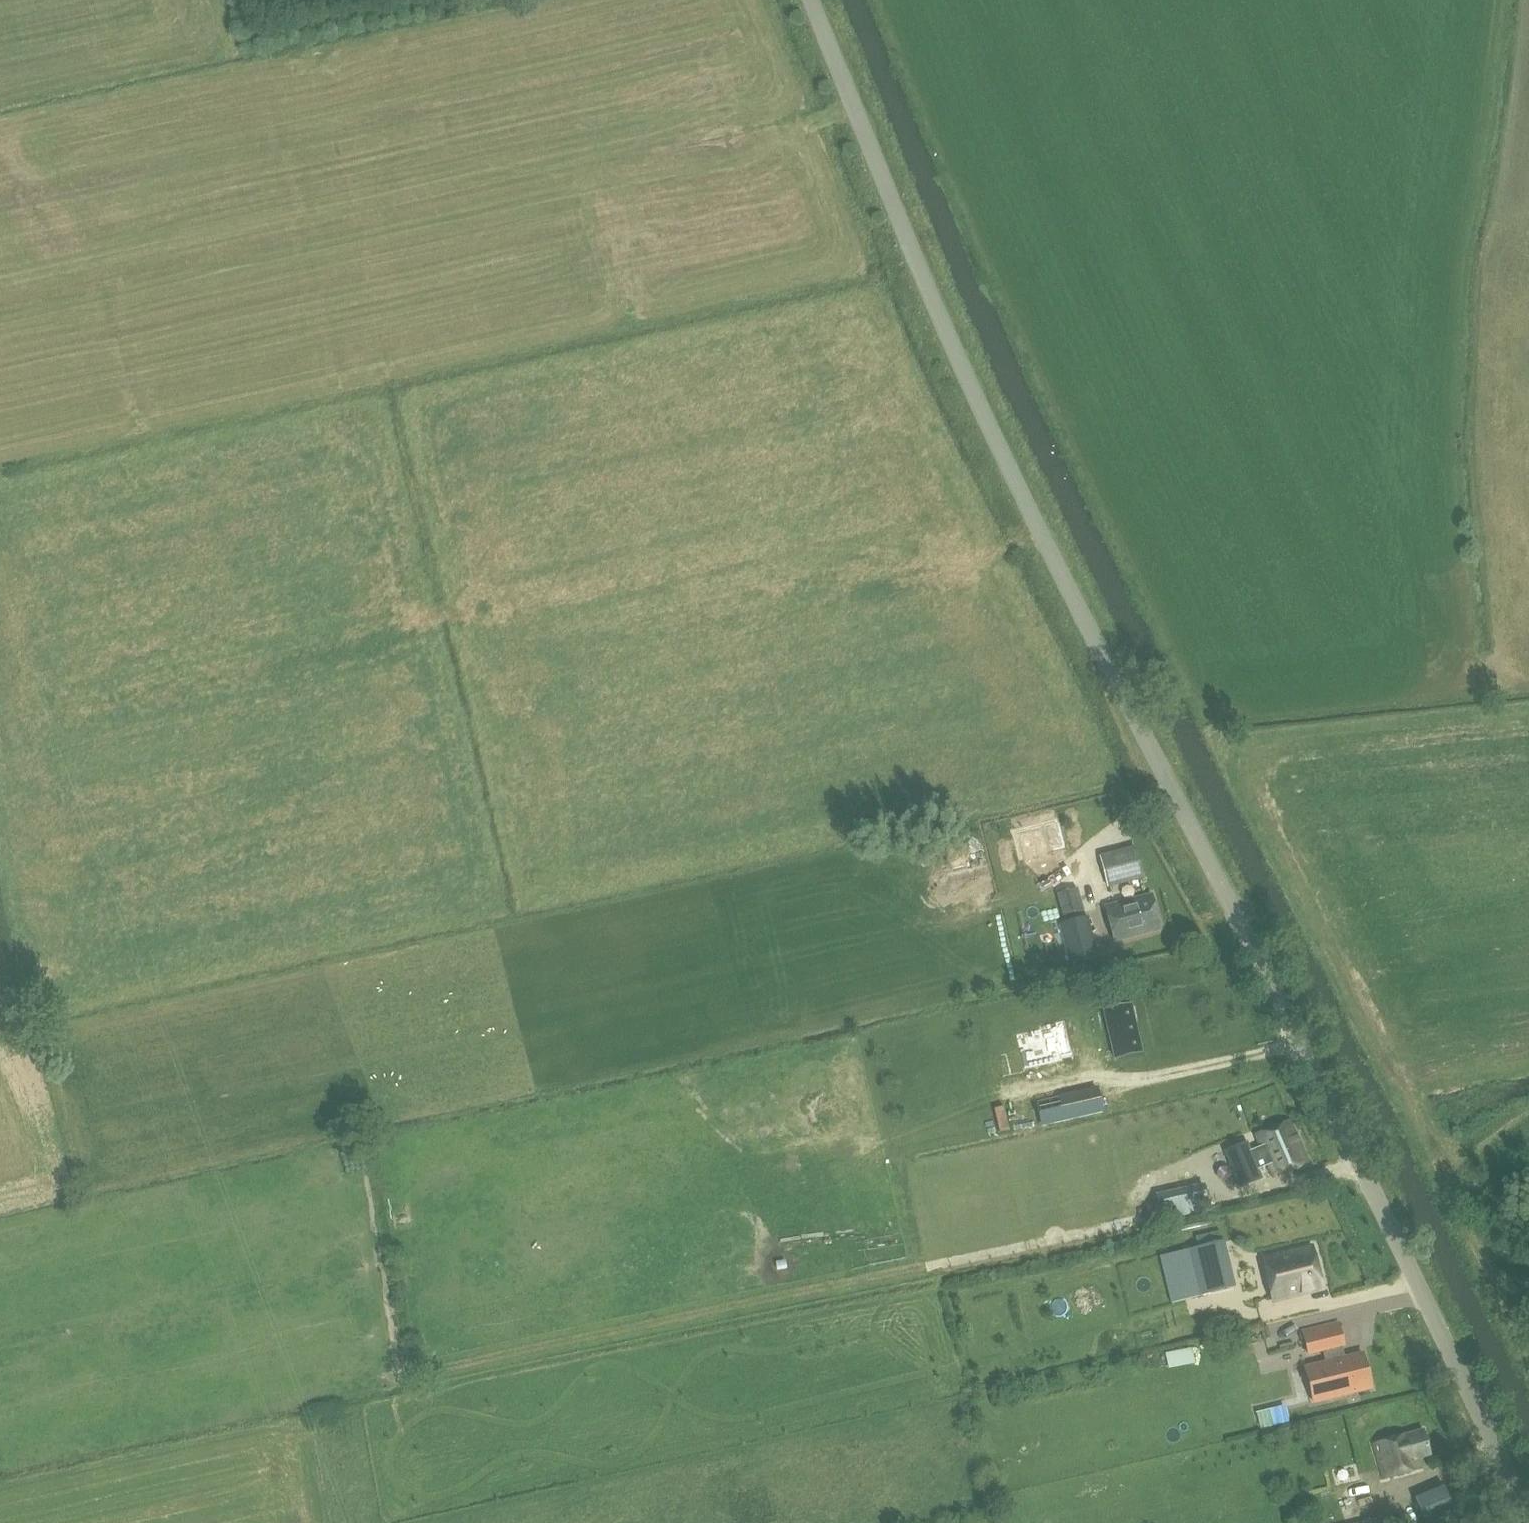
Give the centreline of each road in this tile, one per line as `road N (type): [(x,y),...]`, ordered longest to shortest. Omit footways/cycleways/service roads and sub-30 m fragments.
road 1 (unclassified): [(1524,1522),(1449,1337),(1006,468),(816,0)]

